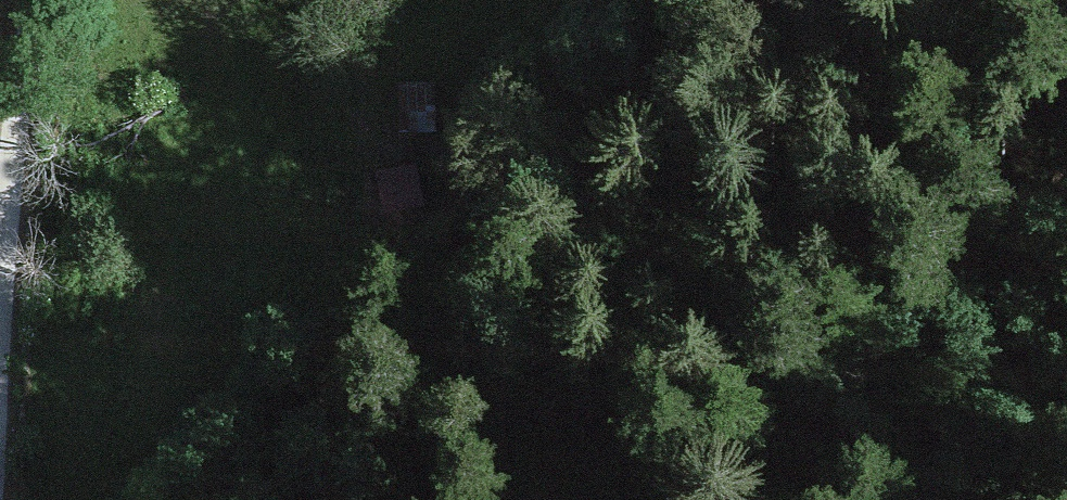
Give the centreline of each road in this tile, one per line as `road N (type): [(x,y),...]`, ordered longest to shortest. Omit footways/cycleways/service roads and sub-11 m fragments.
road 1 (track): [(788,0),(746,64),(640,139),(281,499)]
road 2 (unclassified): [(0,170),(27,0)]

